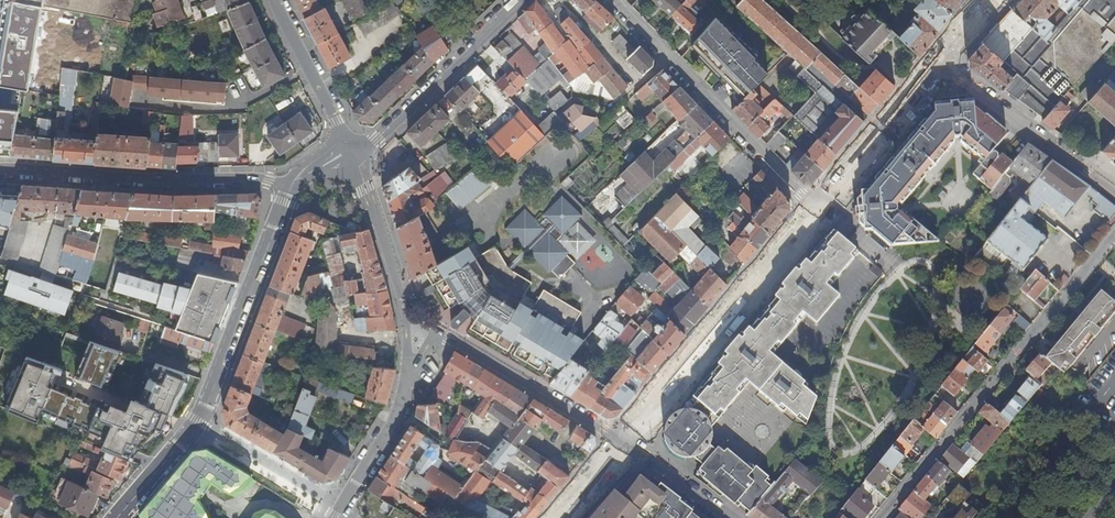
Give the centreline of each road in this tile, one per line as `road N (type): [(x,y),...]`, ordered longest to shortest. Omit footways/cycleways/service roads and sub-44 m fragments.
road 1 (residential): [(292,185),(194,425),(115,517)]
road 2 (residential): [(1114,231),(879,517)]
road 3 (tertiary): [(807,205),(613,437)]
road 4 (tertiary): [(819,216),(625,446)]
road 5 (residential): [(292,185),(261,177),(0,172)]
road 6 (residential): [(807,205),(616,0)]
road 7 (tertiary): [(980,0),(807,205)]
road 8 (residential): [(407,315),(613,437)]
road 9 (residential): [(349,153),(393,128),(524,0)]
road 10 (residential): [(407,315),(406,393),(339,517)]
road 11 (residential): [(1114,195),(939,70)]
road 12 (tertiary): [(939,70),(819,216)]
road 13 (residential): [(349,153),(407,315)]
road 14 (residential): [(275,0),(349,153)]
road 15 (residential): [(625,446),(724,517)]

